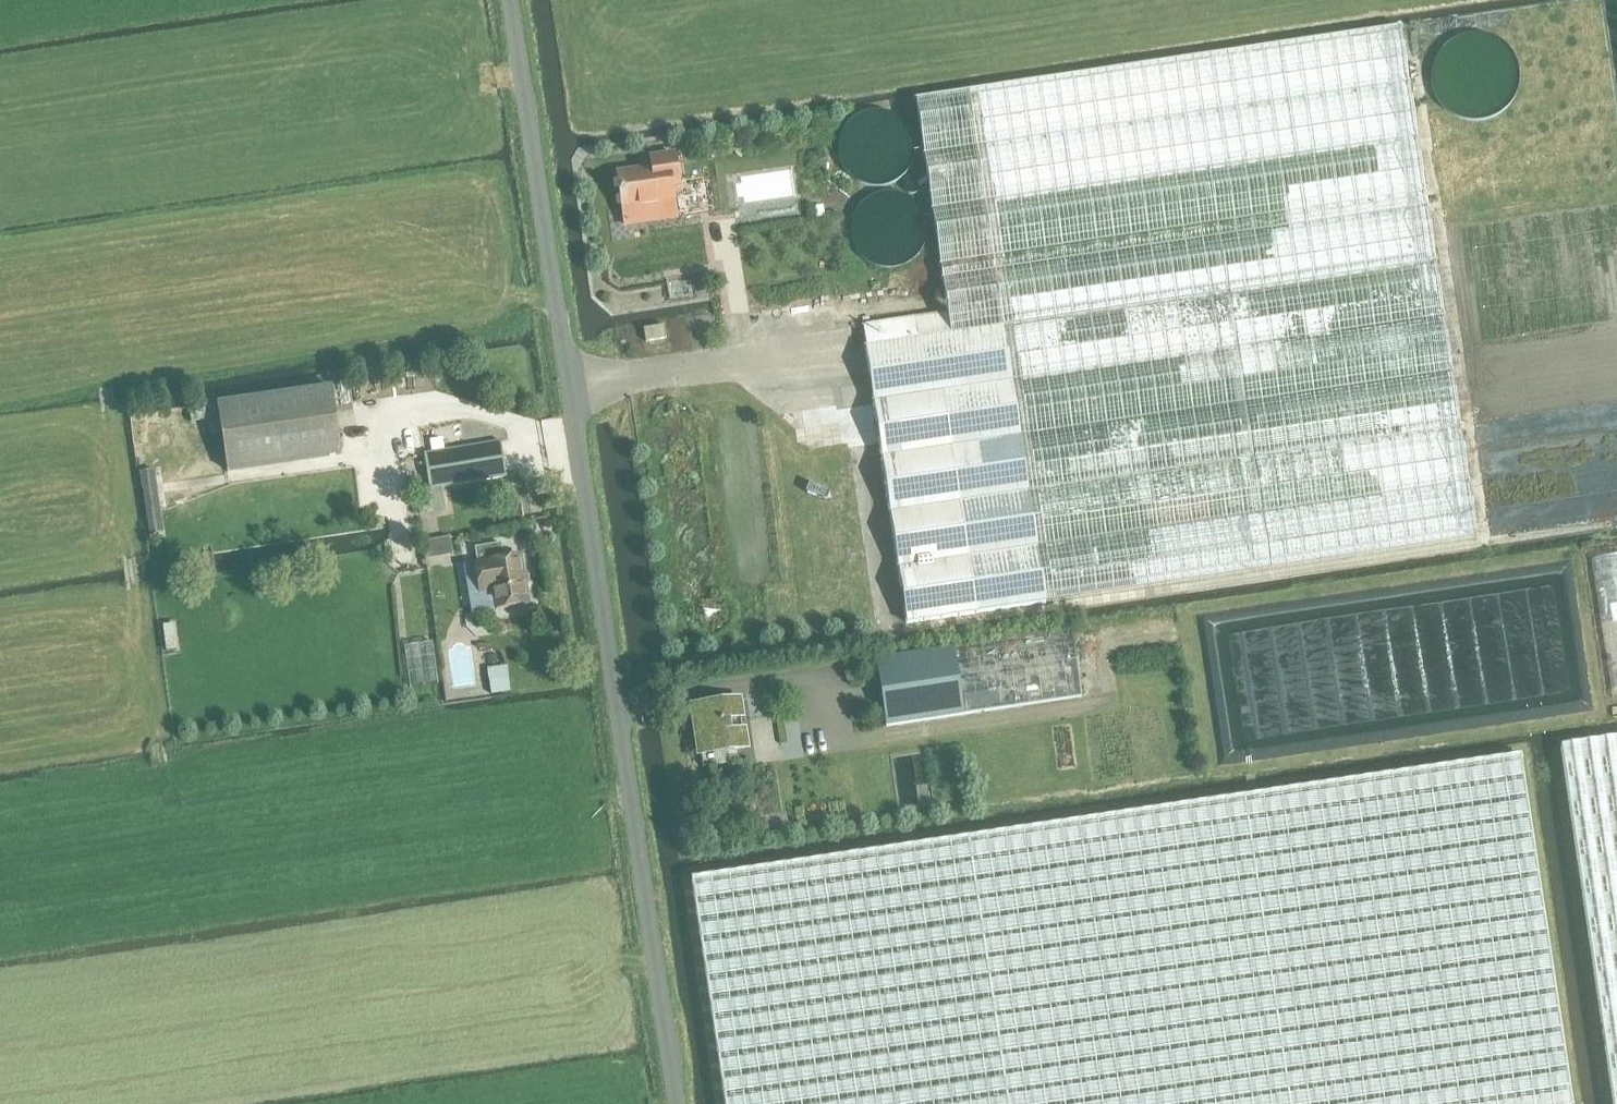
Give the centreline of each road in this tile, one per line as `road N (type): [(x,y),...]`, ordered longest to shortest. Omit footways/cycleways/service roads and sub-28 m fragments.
road 1 (unclassified): [(677,1103),(511,0)]

